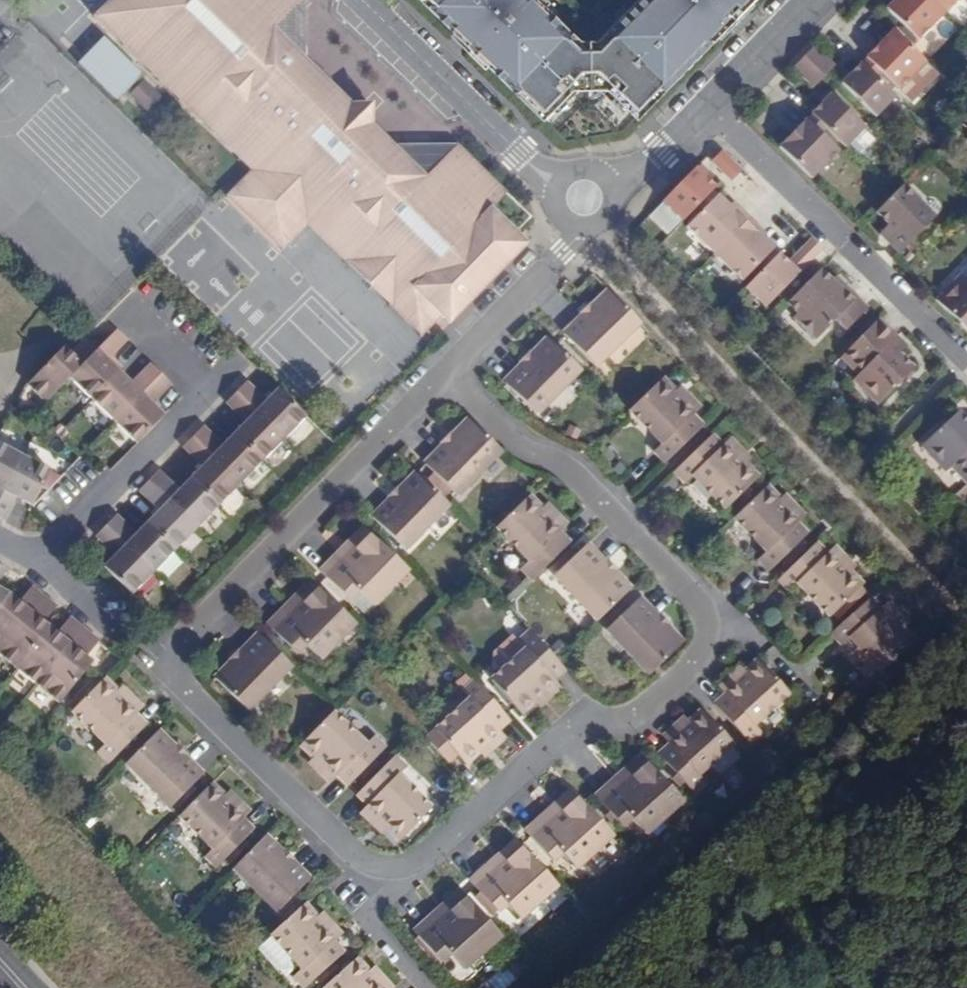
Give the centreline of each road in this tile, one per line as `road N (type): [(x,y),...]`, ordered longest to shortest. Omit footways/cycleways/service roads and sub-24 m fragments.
road 1 (residential): [(381,868),(428,852),(567,728),(619,719),(653,702),(707,637),(692,590),(575,471),(527,449),(445,371)]
road 2 (residential): [(445,371),(157,662),(345,848),(381,868)]
road 3 (residential): [(39,550),(54,545),(214,383),(137,302)]
road 4 (residential): [(966,360),(746,146)]
road 5 (residential): [(807,0),(660,151),(607,187)]
road 6 (residential): [(560,185),(362,0)]
road 7 (residential): [(580,227),(445,371)]
road 8 (residential): [(381,868),(374,928),(431,987)]

